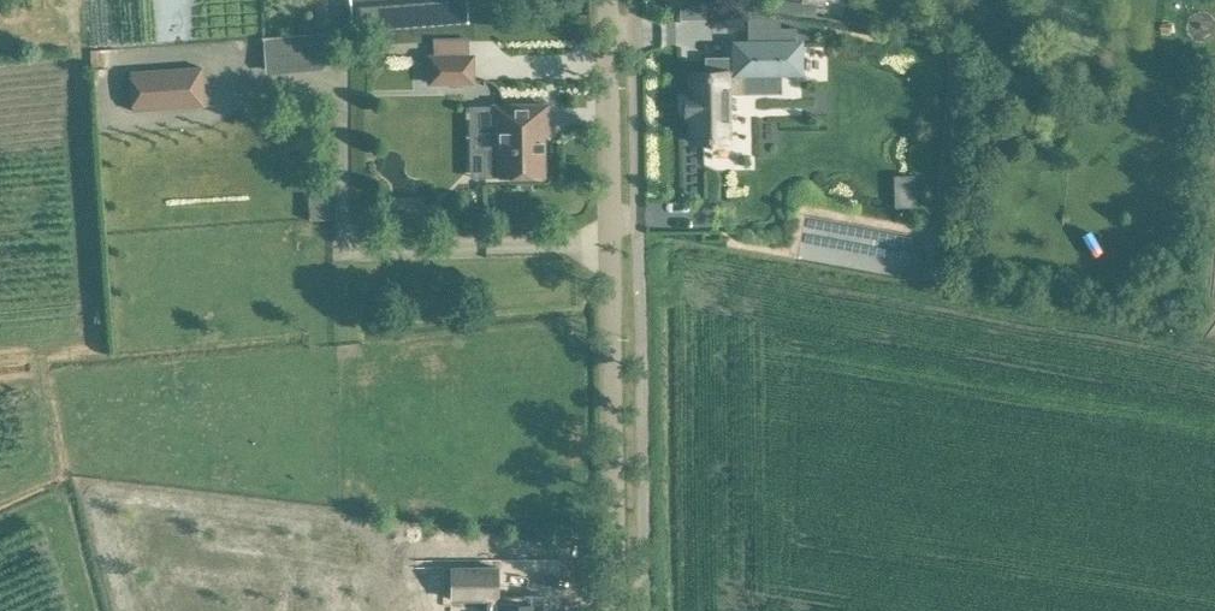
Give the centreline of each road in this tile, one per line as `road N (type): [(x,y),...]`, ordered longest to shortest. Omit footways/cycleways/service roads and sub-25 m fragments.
road 1 (unclassified): [(613,610),(606,0)]

